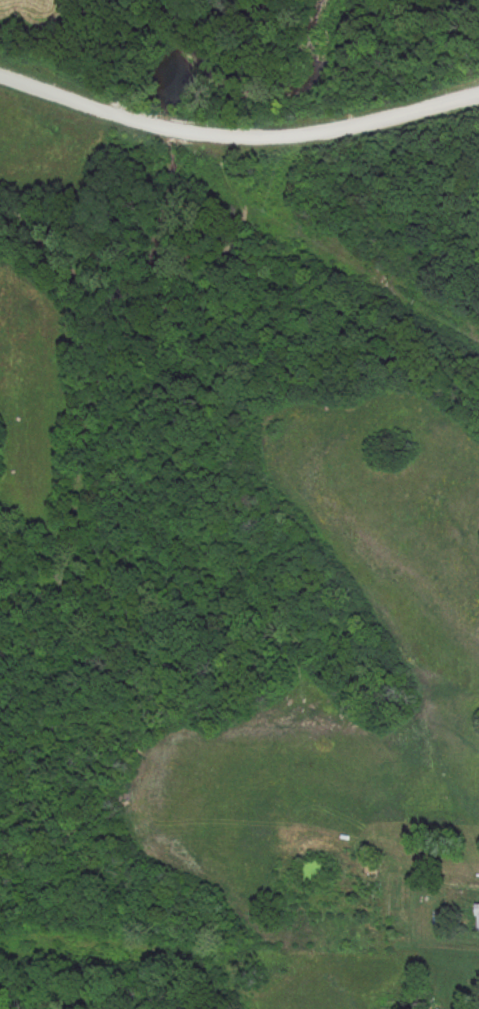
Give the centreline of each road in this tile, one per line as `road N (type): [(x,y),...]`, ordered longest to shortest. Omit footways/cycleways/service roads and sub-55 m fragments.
road 1 (residential): [(478,99),(334,131),(241,137),(157,127),(0,80)]

